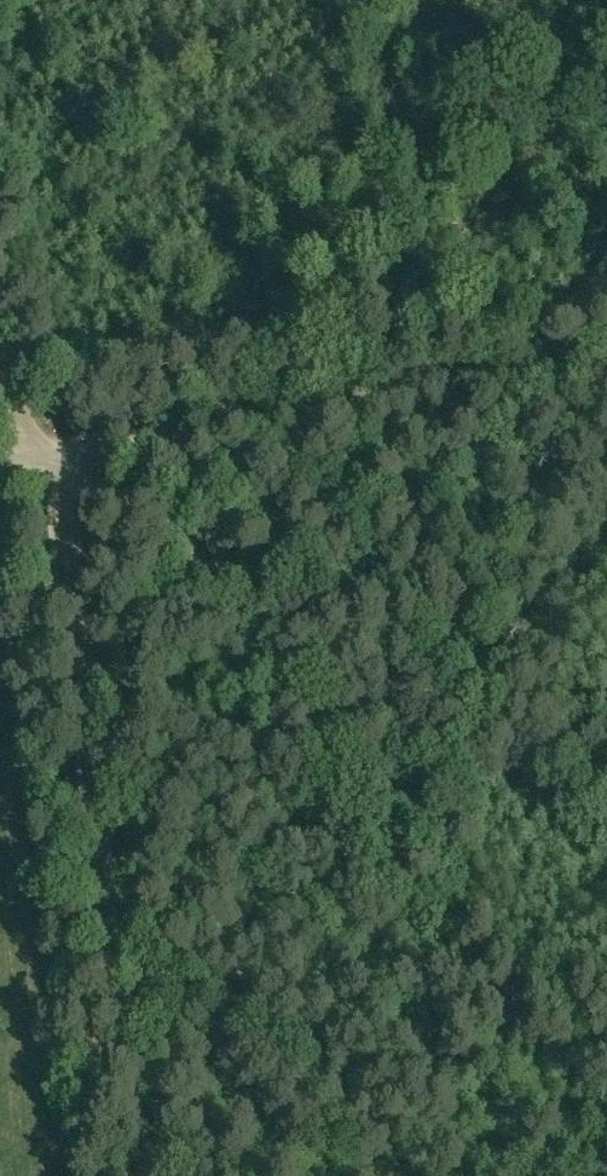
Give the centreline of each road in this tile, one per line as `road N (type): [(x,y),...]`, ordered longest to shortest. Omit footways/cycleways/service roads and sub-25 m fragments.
road 1 (track): [(47,455),(69,529),(147,1175)]
road 2 (unclassified): [(606,824),(47,455)]
road 3 (track): [(47,455),(606,392)]

